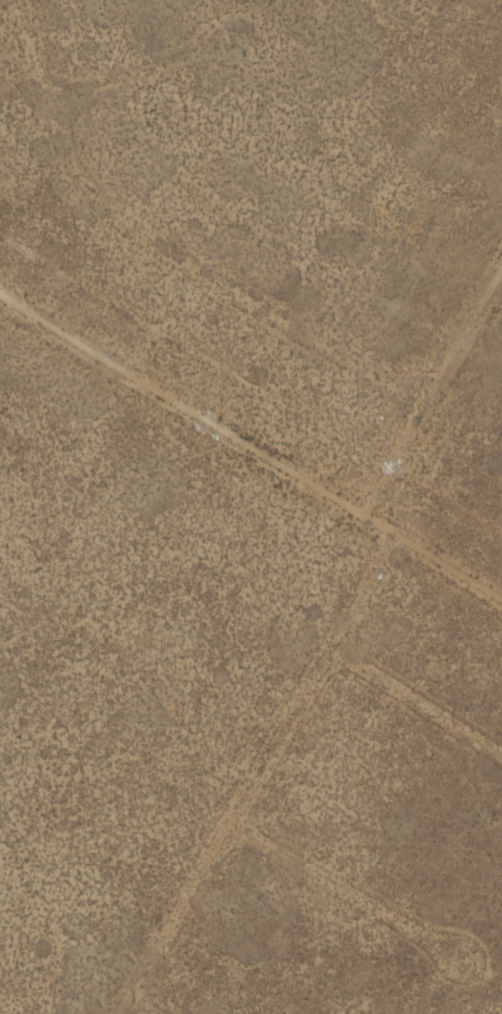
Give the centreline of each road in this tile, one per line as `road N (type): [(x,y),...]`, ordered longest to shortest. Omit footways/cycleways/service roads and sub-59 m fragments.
road 1 (track): [(501,519),(451,483),(383,475),(0,249)]

